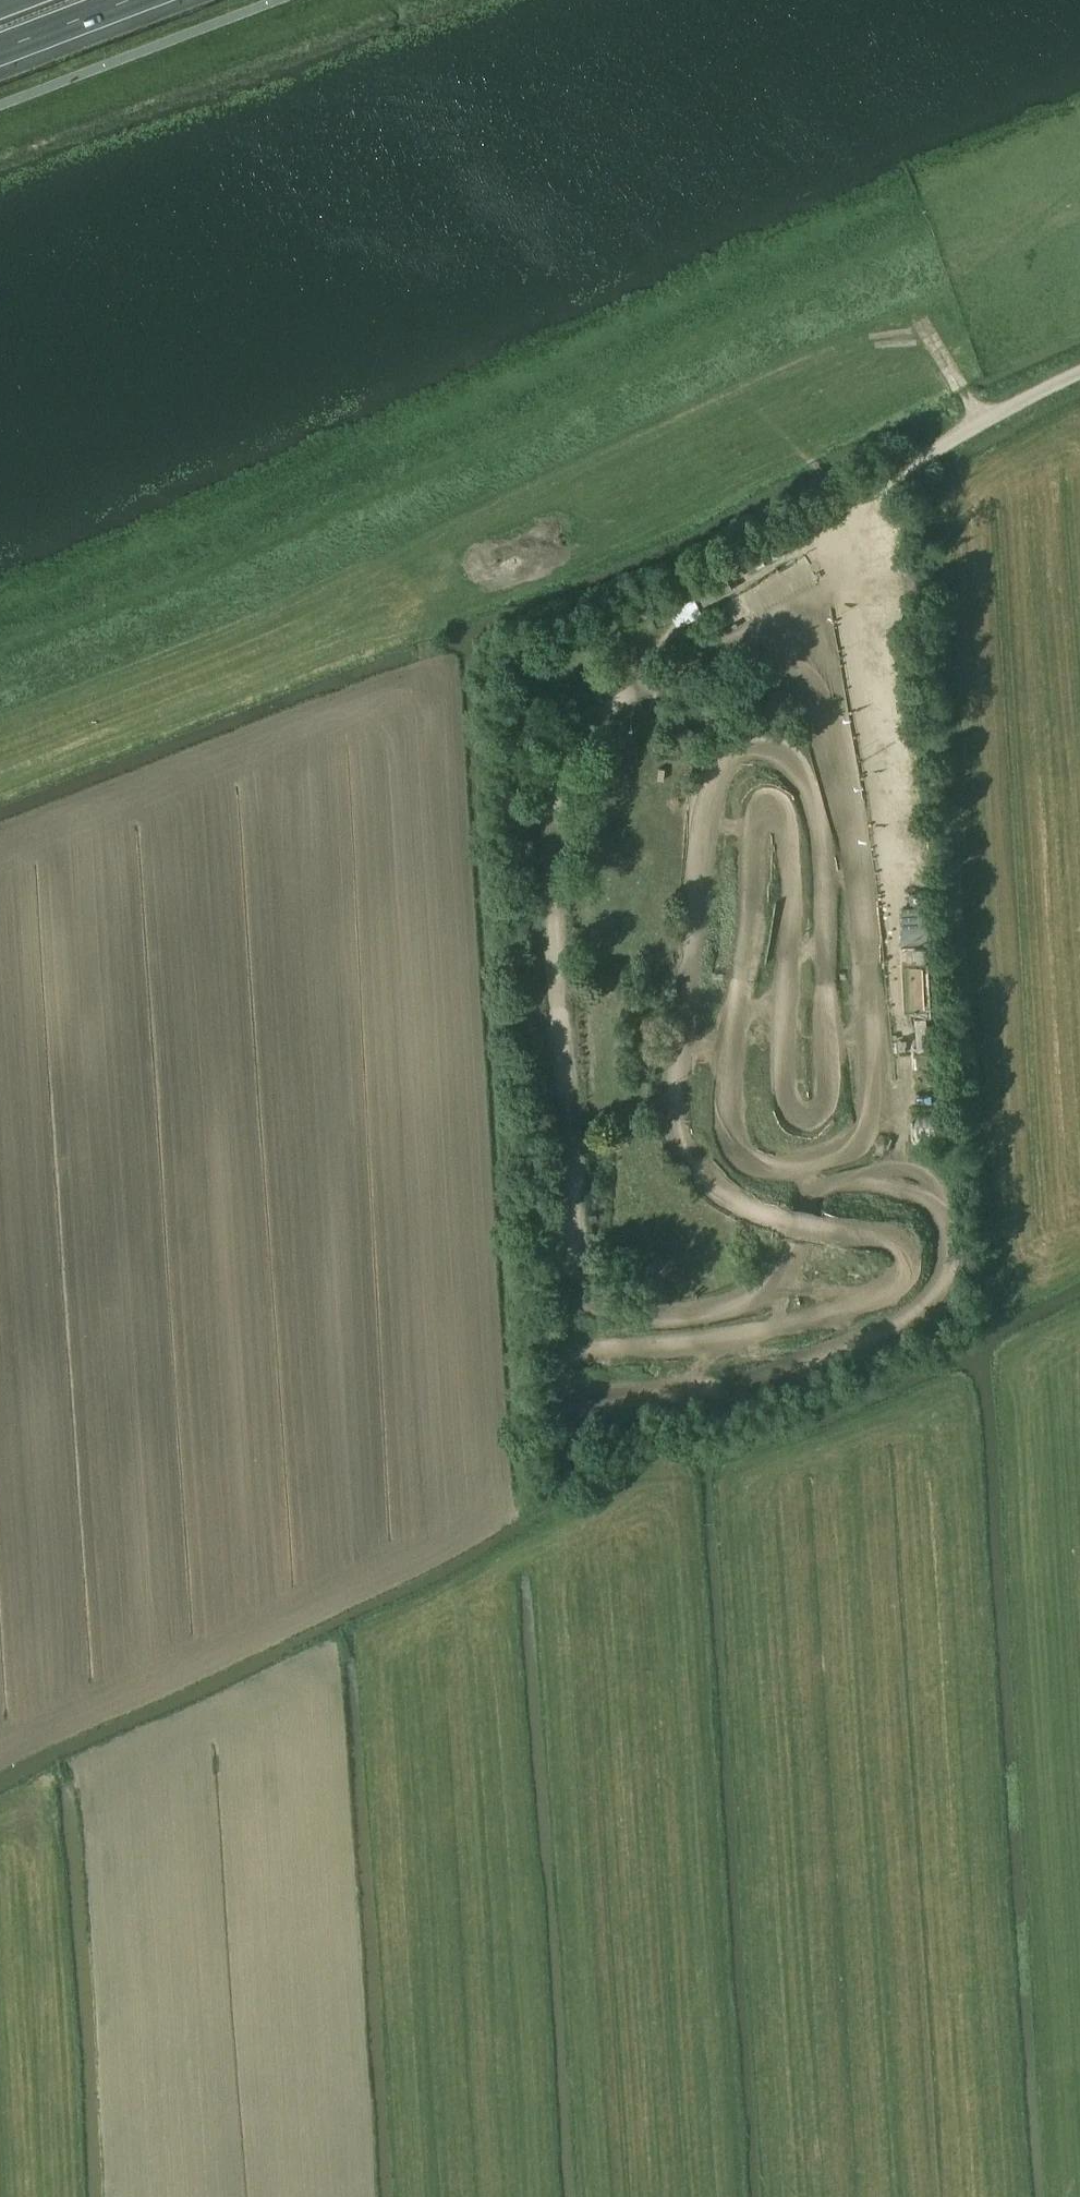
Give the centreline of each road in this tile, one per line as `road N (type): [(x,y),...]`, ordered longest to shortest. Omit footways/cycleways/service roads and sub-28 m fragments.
road 1 (track): [(0,1756),(450,1543)]
road 2 (unclassified): [(1079,377),(1000,413),(907,471)]
road 3 (motorway): [(0,47),(122,0)]

